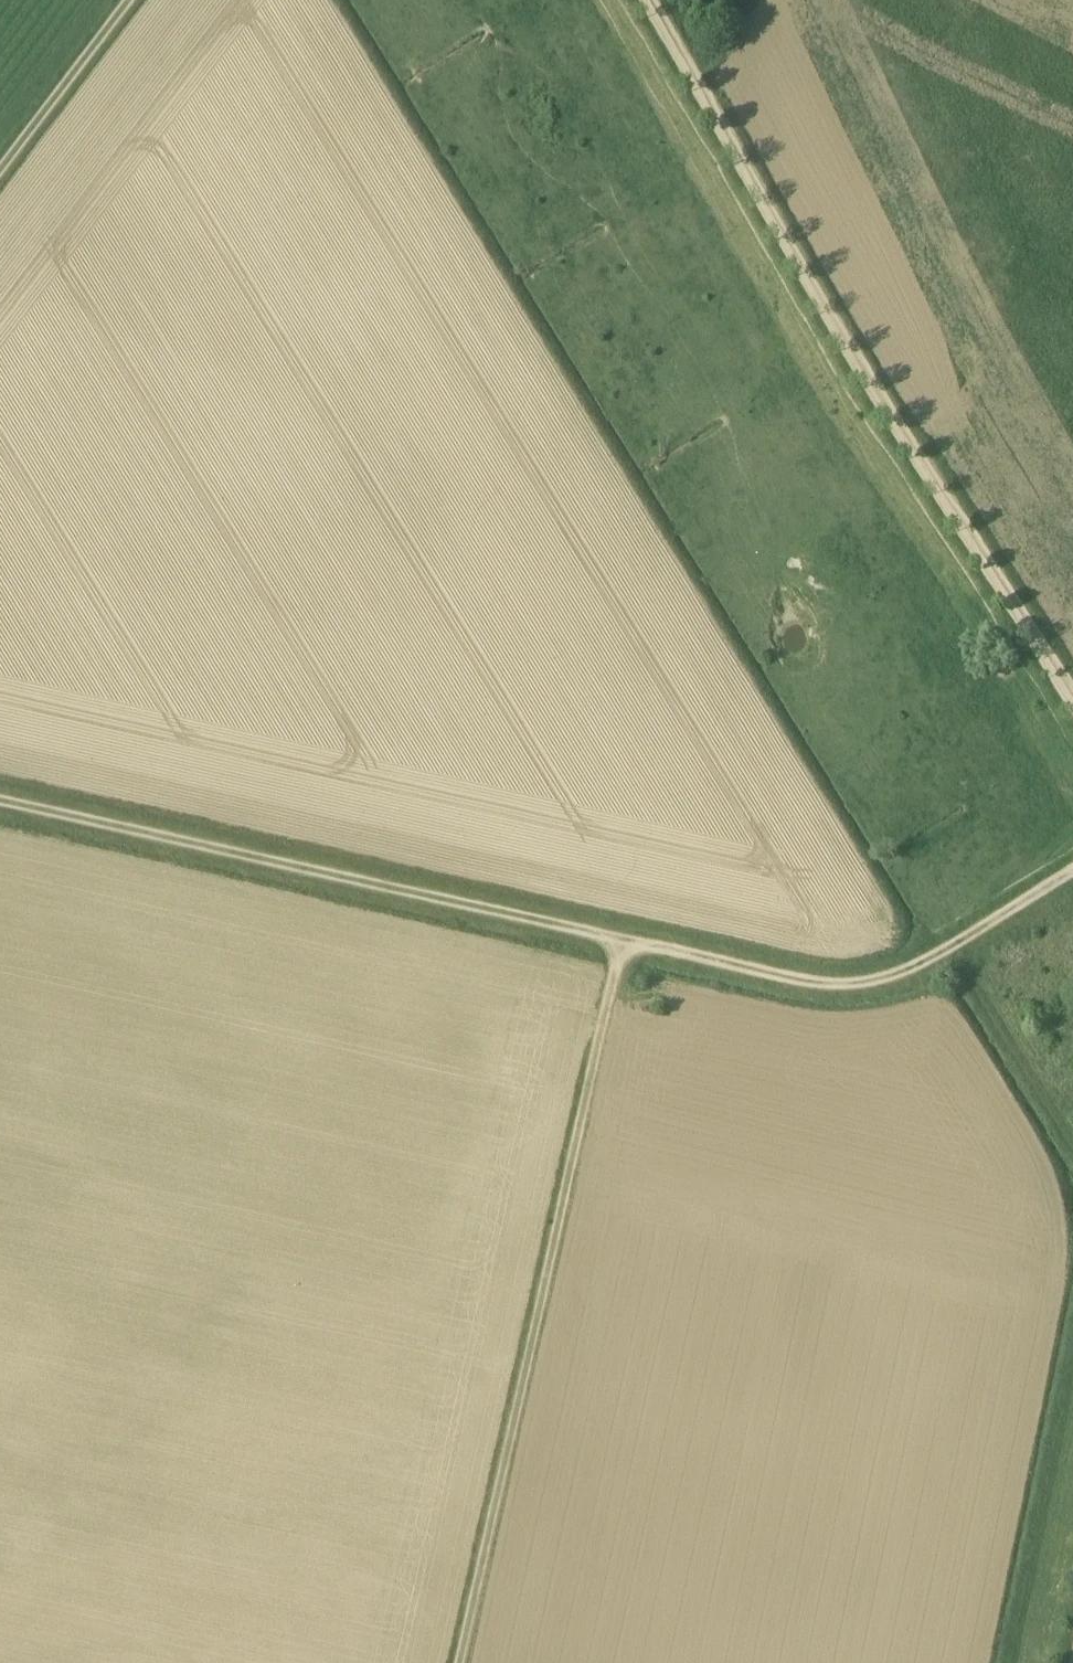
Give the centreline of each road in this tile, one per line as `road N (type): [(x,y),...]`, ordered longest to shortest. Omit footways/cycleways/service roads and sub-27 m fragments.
road 1 (track): [(0,795),(835,983),(884,976),(932,956),(1072,869)]
road 2 (track): [(656,0),(859,361),(1072,700)]
road 3 (track): [(623,938),(458,1662)]
road 4 (track): [(0,168),(128,0)]

